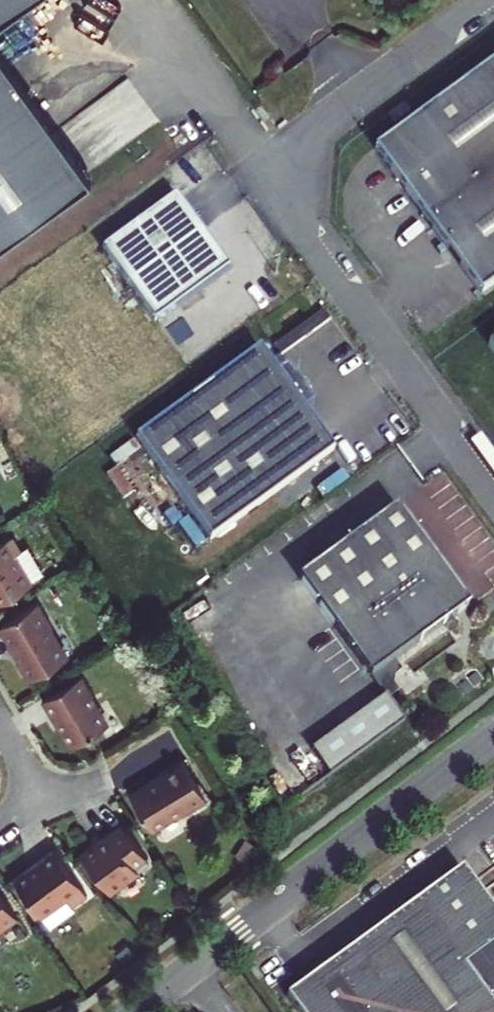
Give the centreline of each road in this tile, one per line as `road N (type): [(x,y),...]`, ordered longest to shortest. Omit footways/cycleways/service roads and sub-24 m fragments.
road 1 (residential): [(488,0),(260,168),(493,491)]
road 2 (residential): [(493,736),(187,971)]

